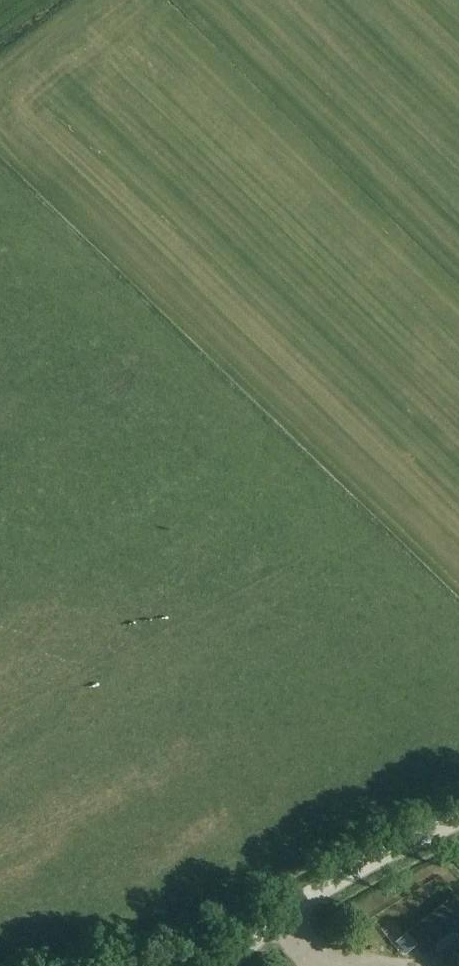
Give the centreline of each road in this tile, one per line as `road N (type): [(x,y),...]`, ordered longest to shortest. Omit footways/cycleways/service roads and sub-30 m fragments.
road 1 (unclassified): [(222,965),(262,927),(458,820)]

